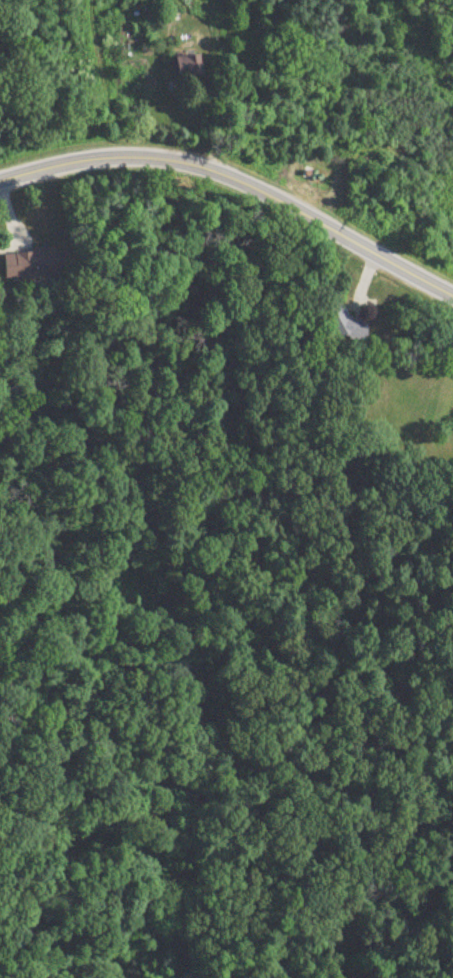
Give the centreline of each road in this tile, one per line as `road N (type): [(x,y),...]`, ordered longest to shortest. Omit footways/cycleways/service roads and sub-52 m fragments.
road 1 (tertiary): [(452,294),(171,158),(95,155),(0,180)]
road 2 (track): [(452,698),(417,773),(394,977)]

